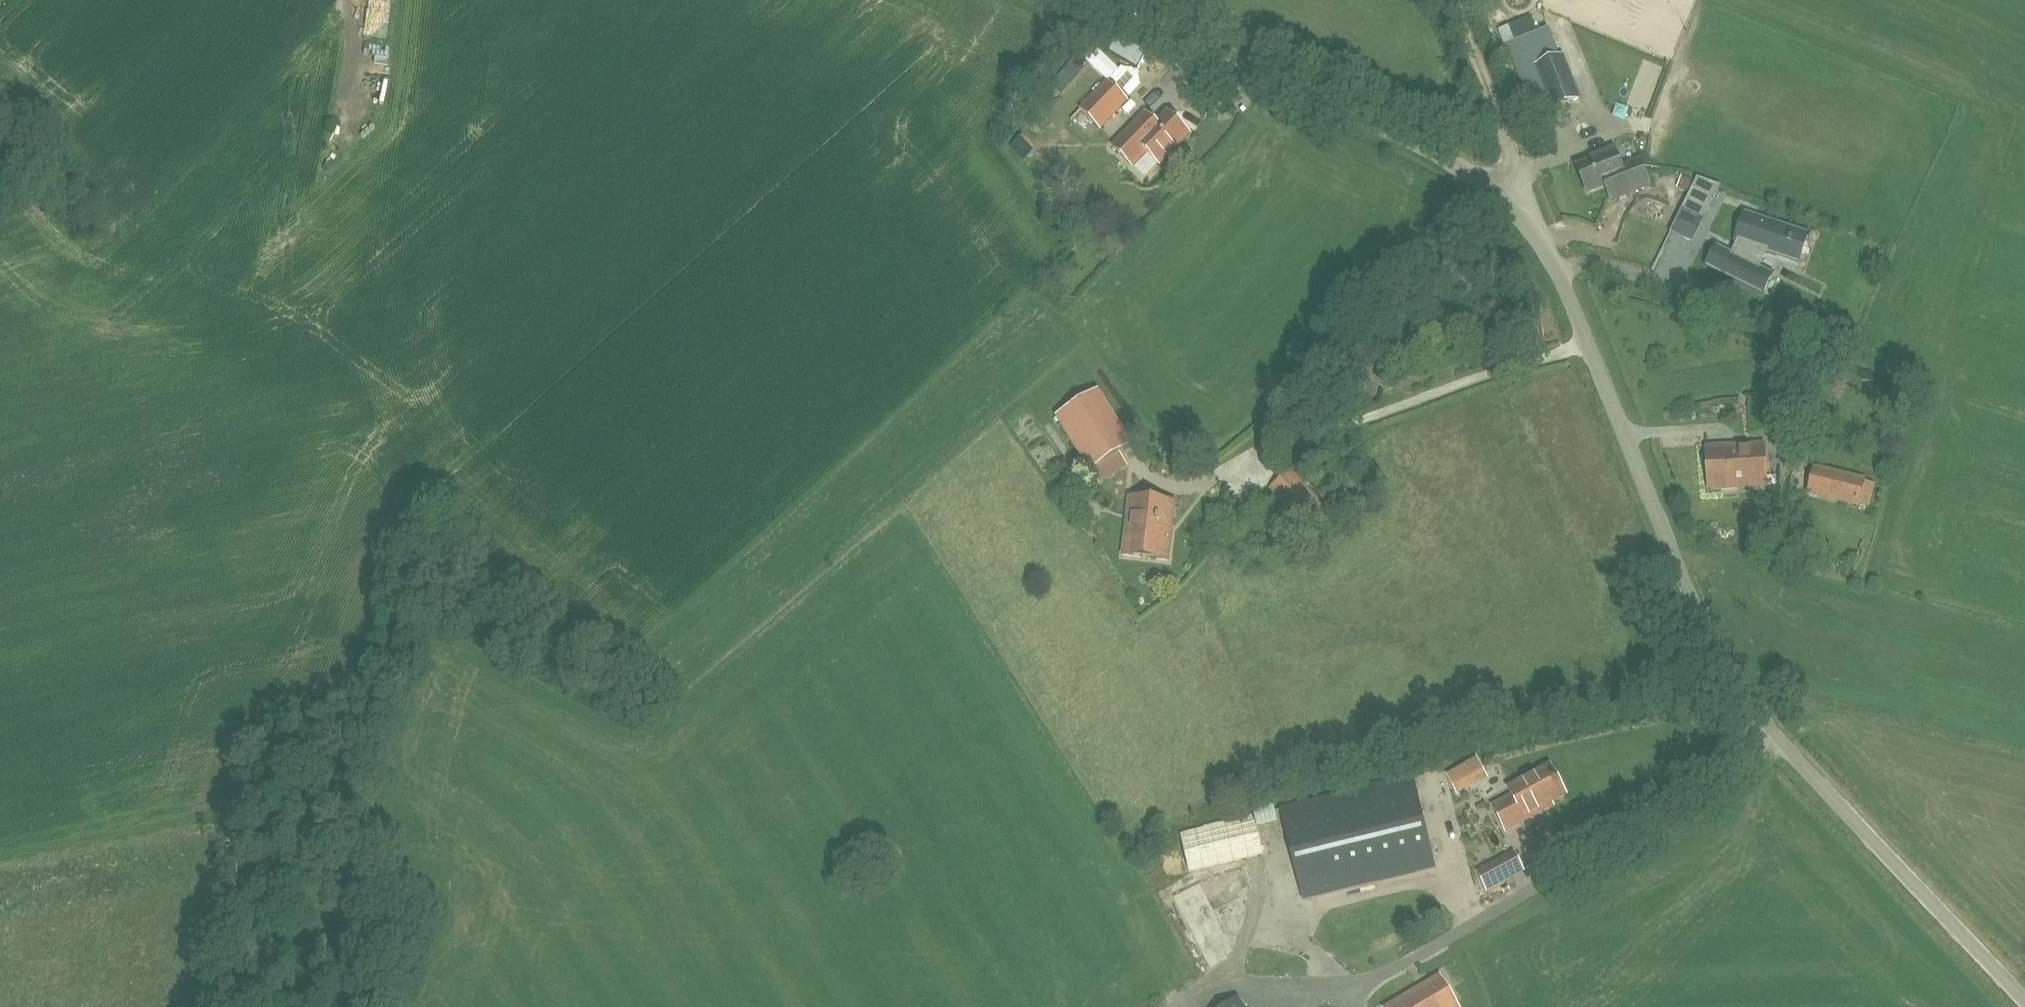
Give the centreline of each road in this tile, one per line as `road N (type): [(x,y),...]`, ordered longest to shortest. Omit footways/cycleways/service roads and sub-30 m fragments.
road 1 (unclassified): [(2024,1001),(1787,752),(1736,683),(1703,628),(1527,203),(1435,152),(1092,0)]
road 2 (track): [(1587,340),(1245,457)]
road 3 (track): [(1456,0),(1527,203)]

